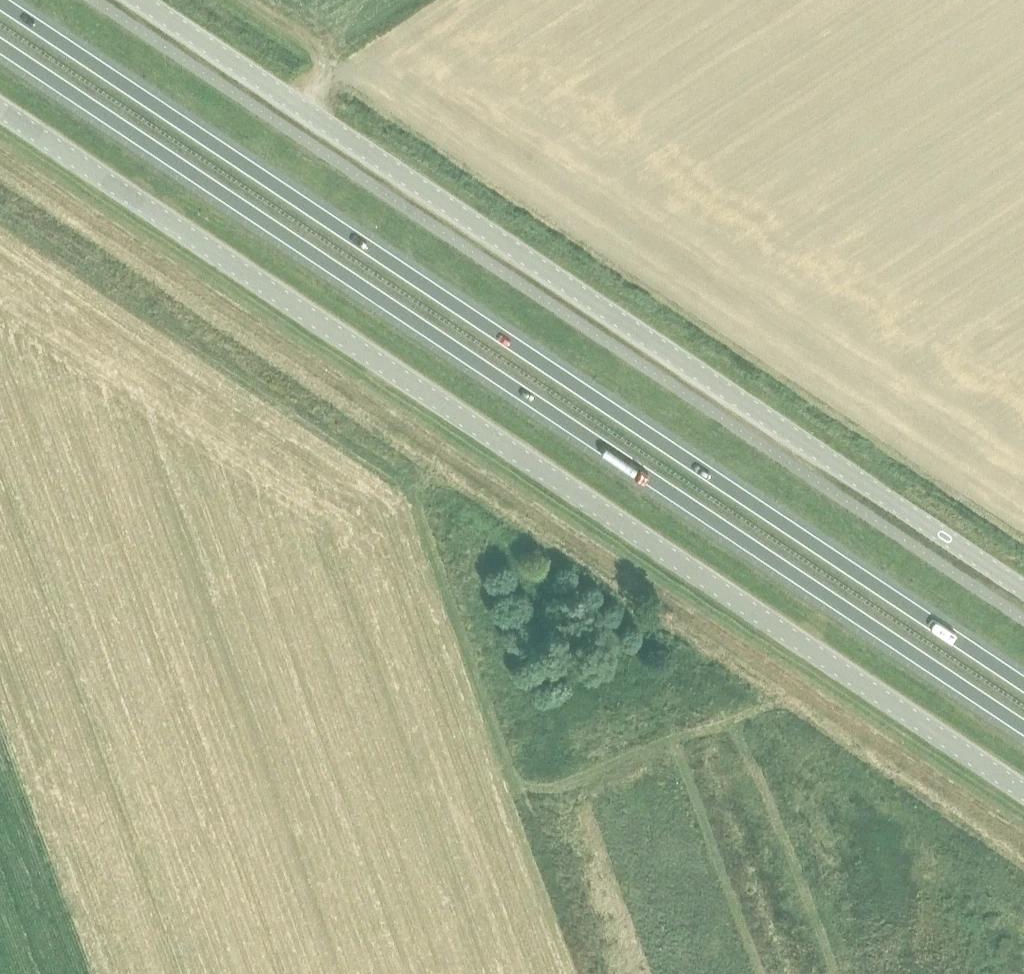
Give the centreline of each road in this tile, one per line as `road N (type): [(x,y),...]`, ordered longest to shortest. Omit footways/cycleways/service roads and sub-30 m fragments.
road 1 (trunk): [(0,50),(1023,733)]
road 2 (unclassified): [(0,110),(1023,791)]
road 3 (trunk): [(1023,682),(7,0)]
road 4 (tertiary): [(142,0),(1023,589)]

